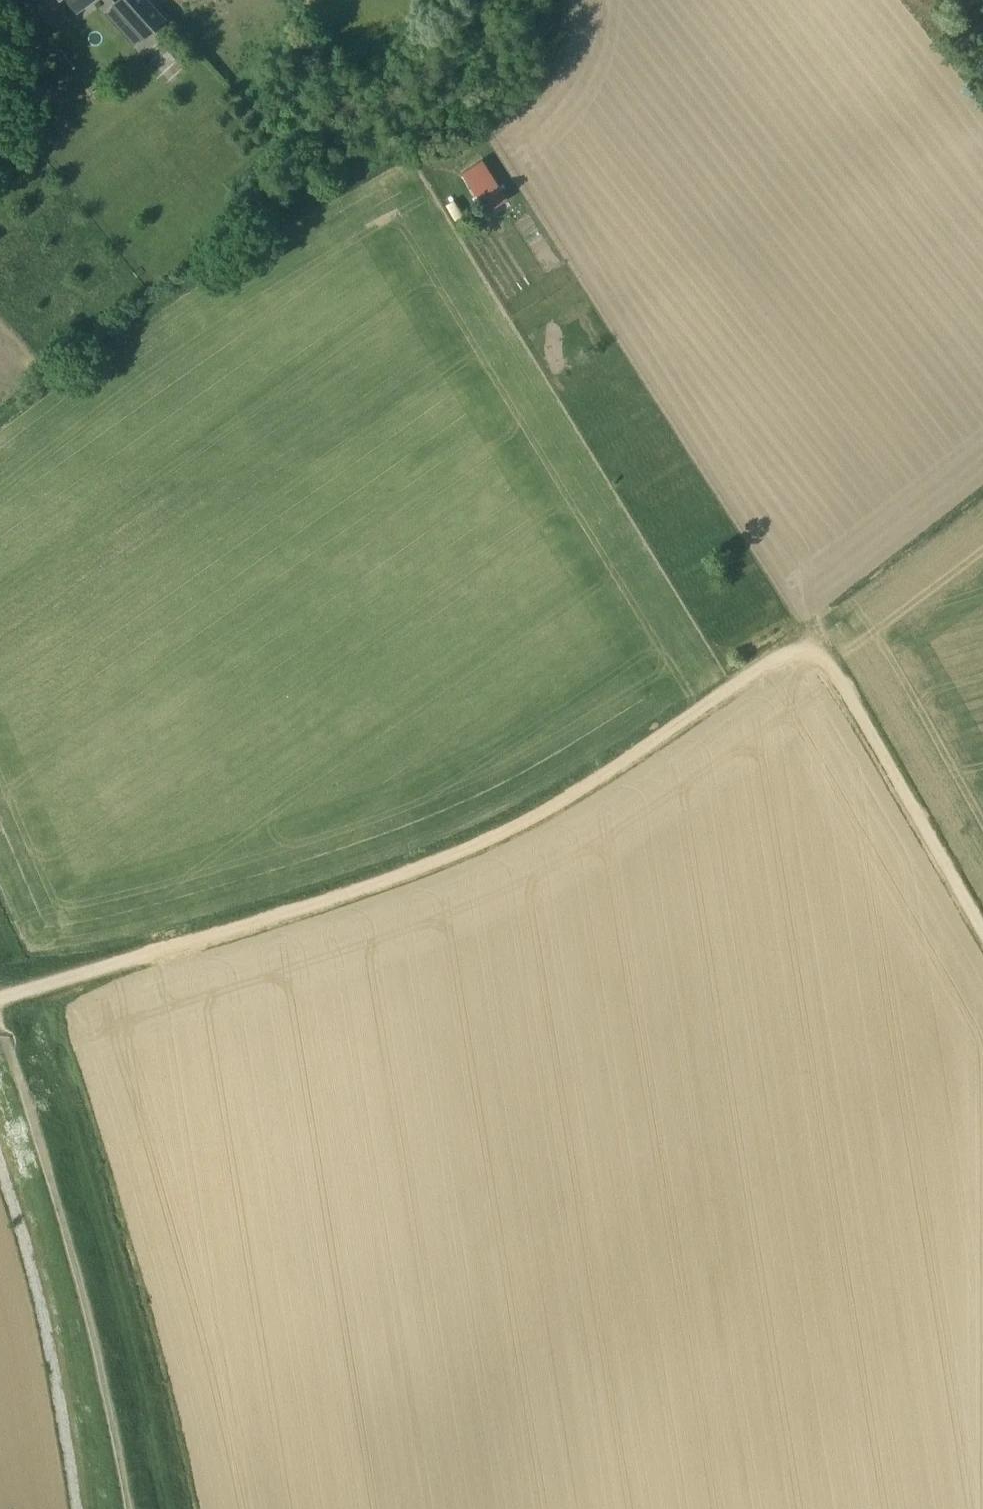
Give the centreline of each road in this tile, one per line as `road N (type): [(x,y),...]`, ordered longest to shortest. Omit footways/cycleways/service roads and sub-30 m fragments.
road 1 (track): [(982,927),(818,654),(790,652),(754,667),(554,804),(409,872),(0,994)]
road 2 (track): [(126,1508),(100,1362),(0,1034)]

